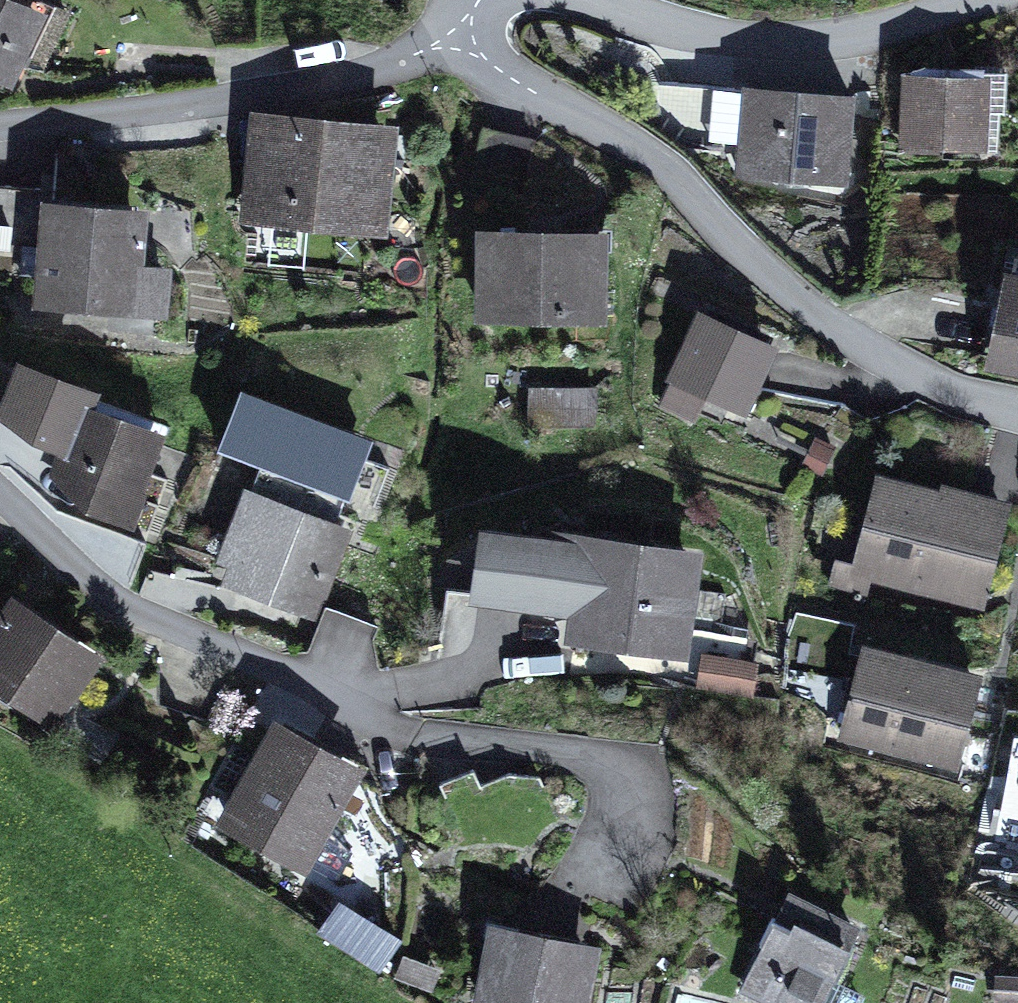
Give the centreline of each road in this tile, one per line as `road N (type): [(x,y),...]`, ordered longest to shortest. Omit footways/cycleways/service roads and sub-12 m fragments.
road 1 (residential): [(0,493),(115,596),(388,725),(431,743),(634,772)]
road 2 (residential): [(460,20),(471,53),(664,176),(784,293),(919,381),(1017,416)]
road 3 (residential): [(460,20),(369,64),(276,87),(0,125)]
road 4 (residential): [(951,0),(864,29),(769,45),(707,38),(598,0)]

